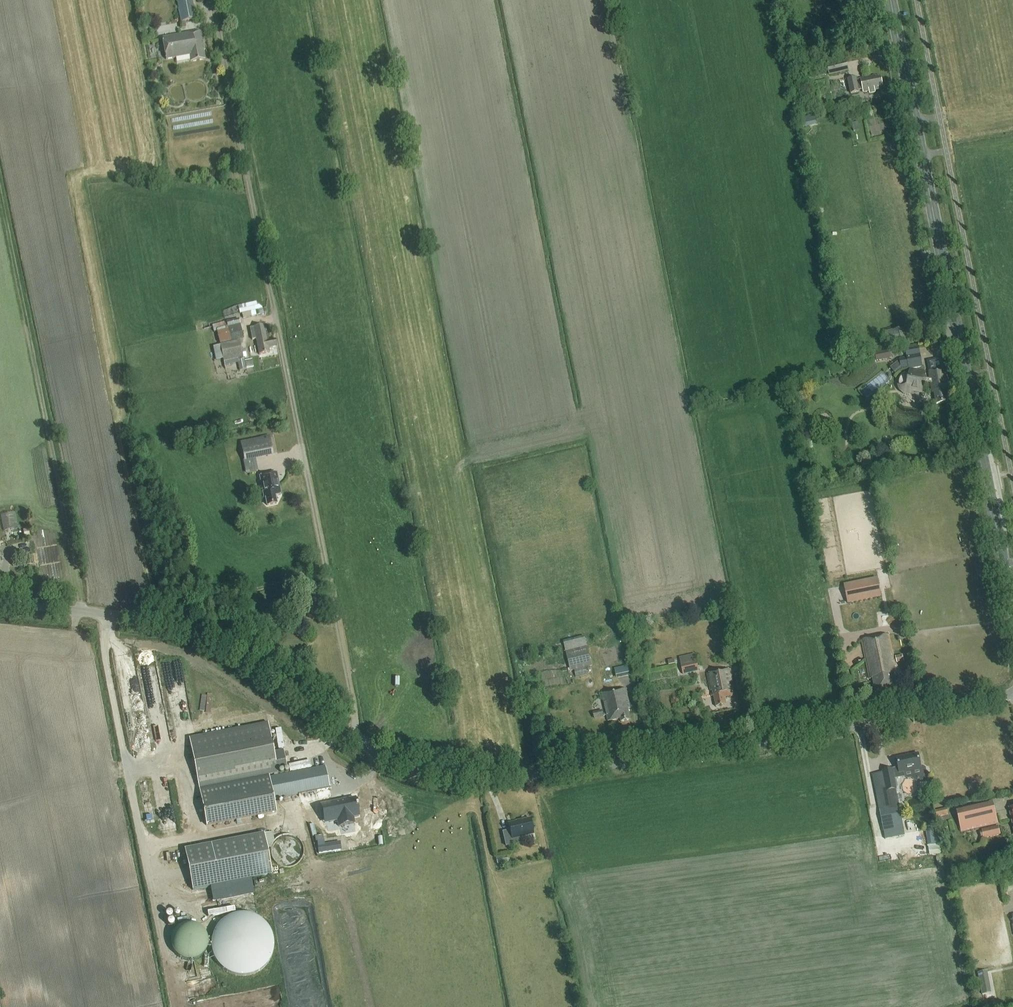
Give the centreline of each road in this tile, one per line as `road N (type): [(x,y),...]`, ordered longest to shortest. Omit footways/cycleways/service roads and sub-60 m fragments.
road 1 (unclassified): [(0,600),(212,633),(385,755),(464,777),(722,746),(1012,692)]
road 2 (primary): [(1012,591),(892,0)]
road 3 (track): [(85,611),(0,197)]

